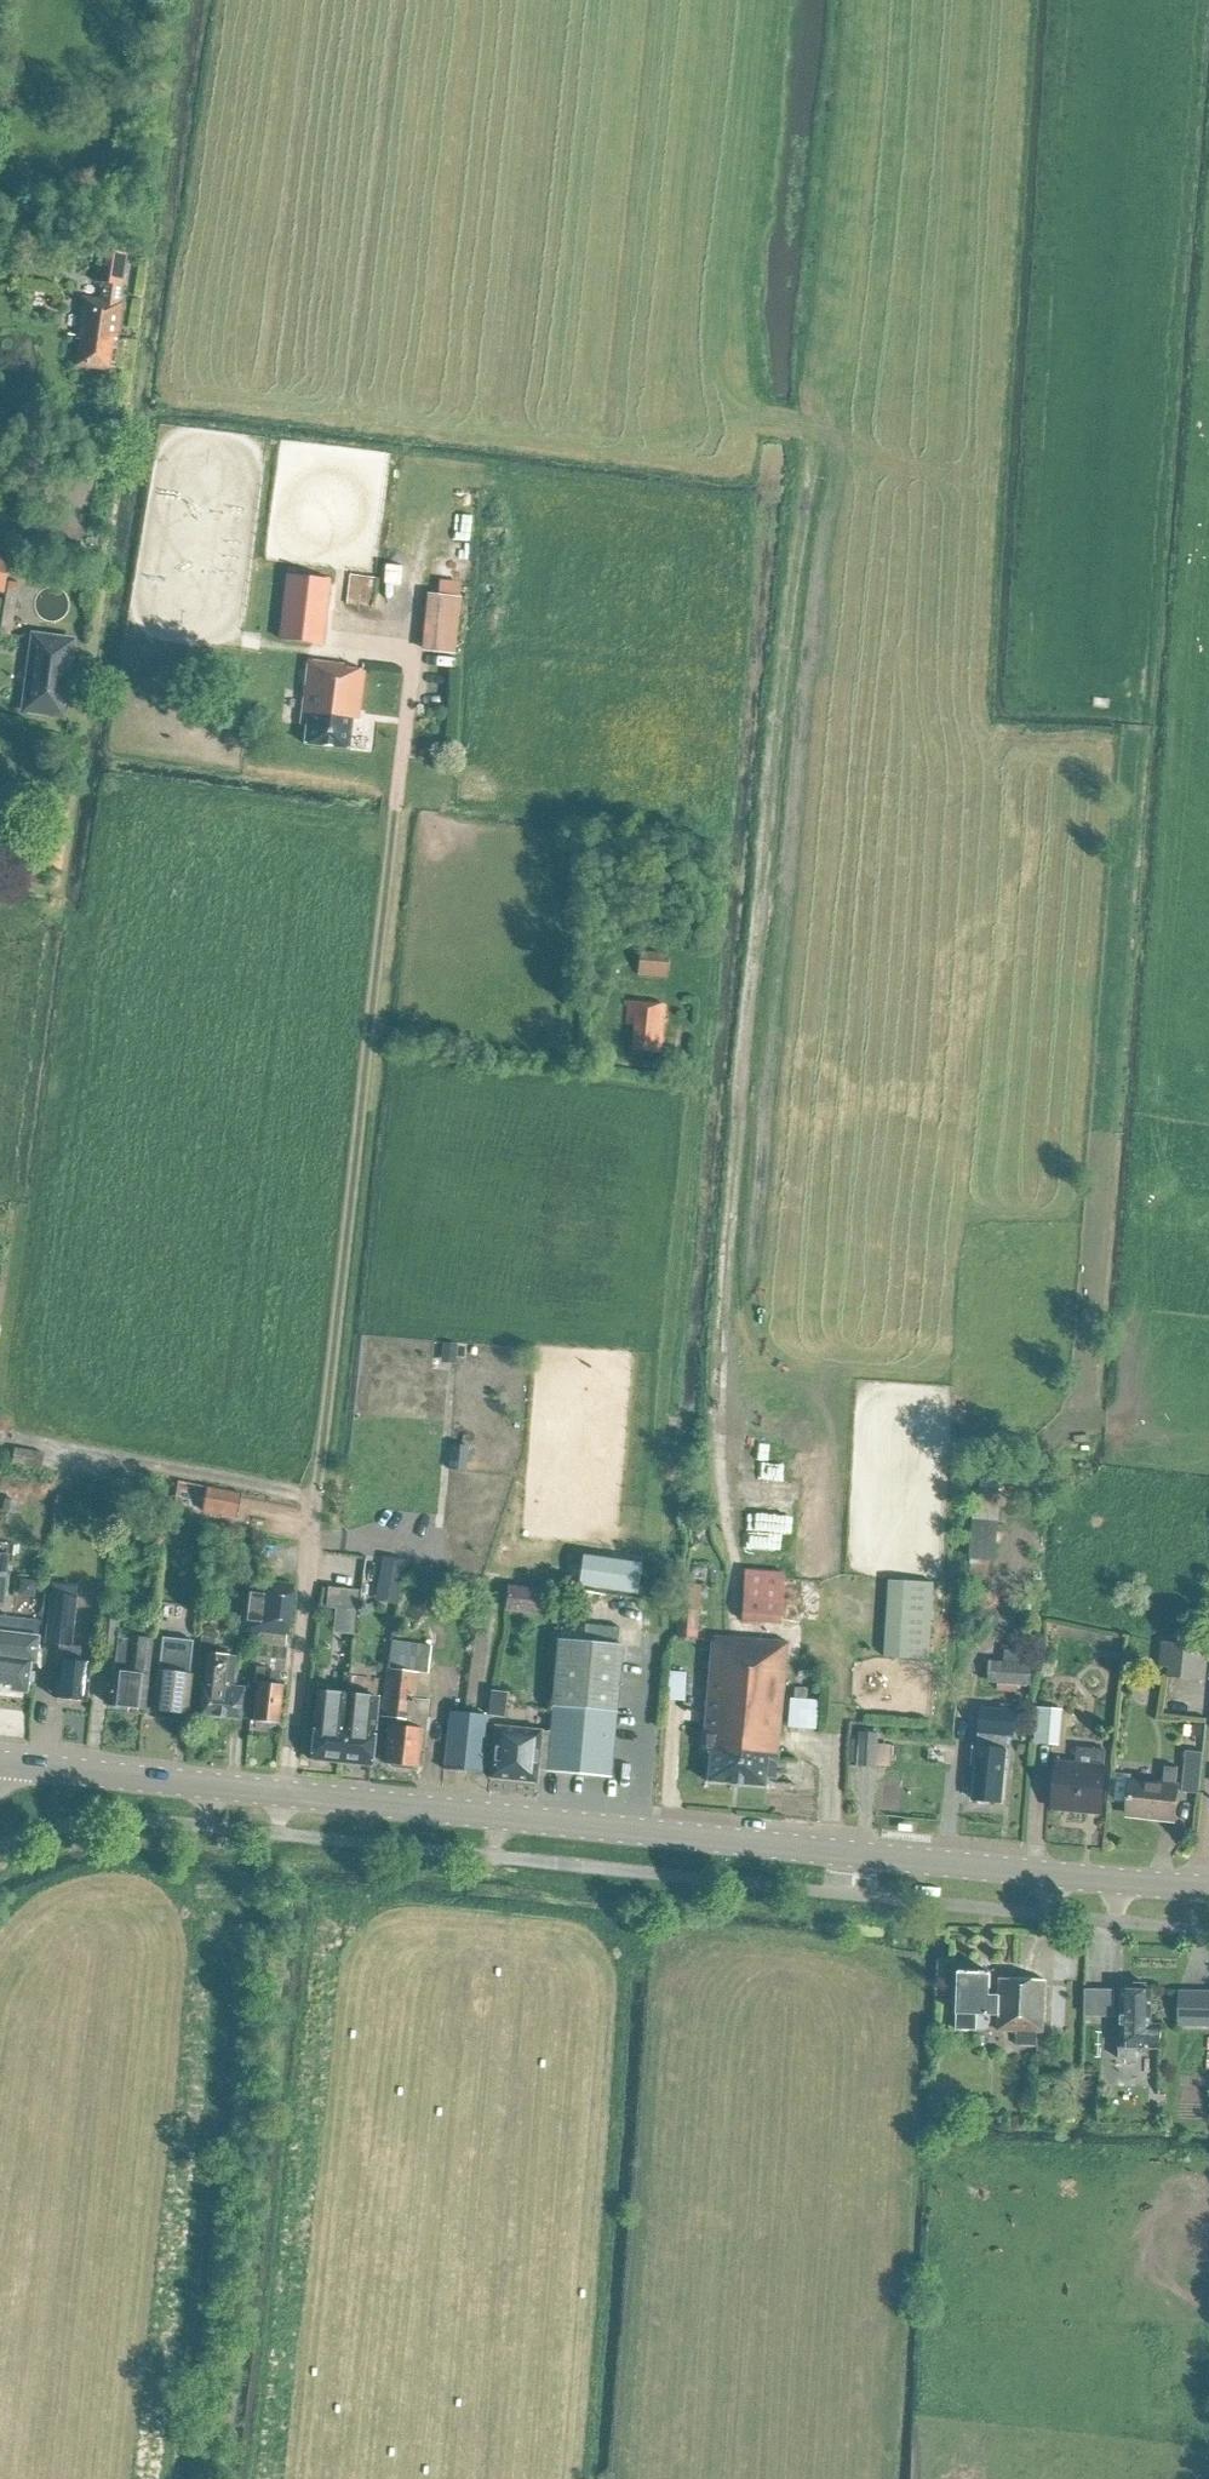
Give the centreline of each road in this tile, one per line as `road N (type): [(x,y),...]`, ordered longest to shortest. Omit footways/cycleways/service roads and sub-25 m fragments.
road 1 (secondary): [(1208,1887),(0,1763)]

